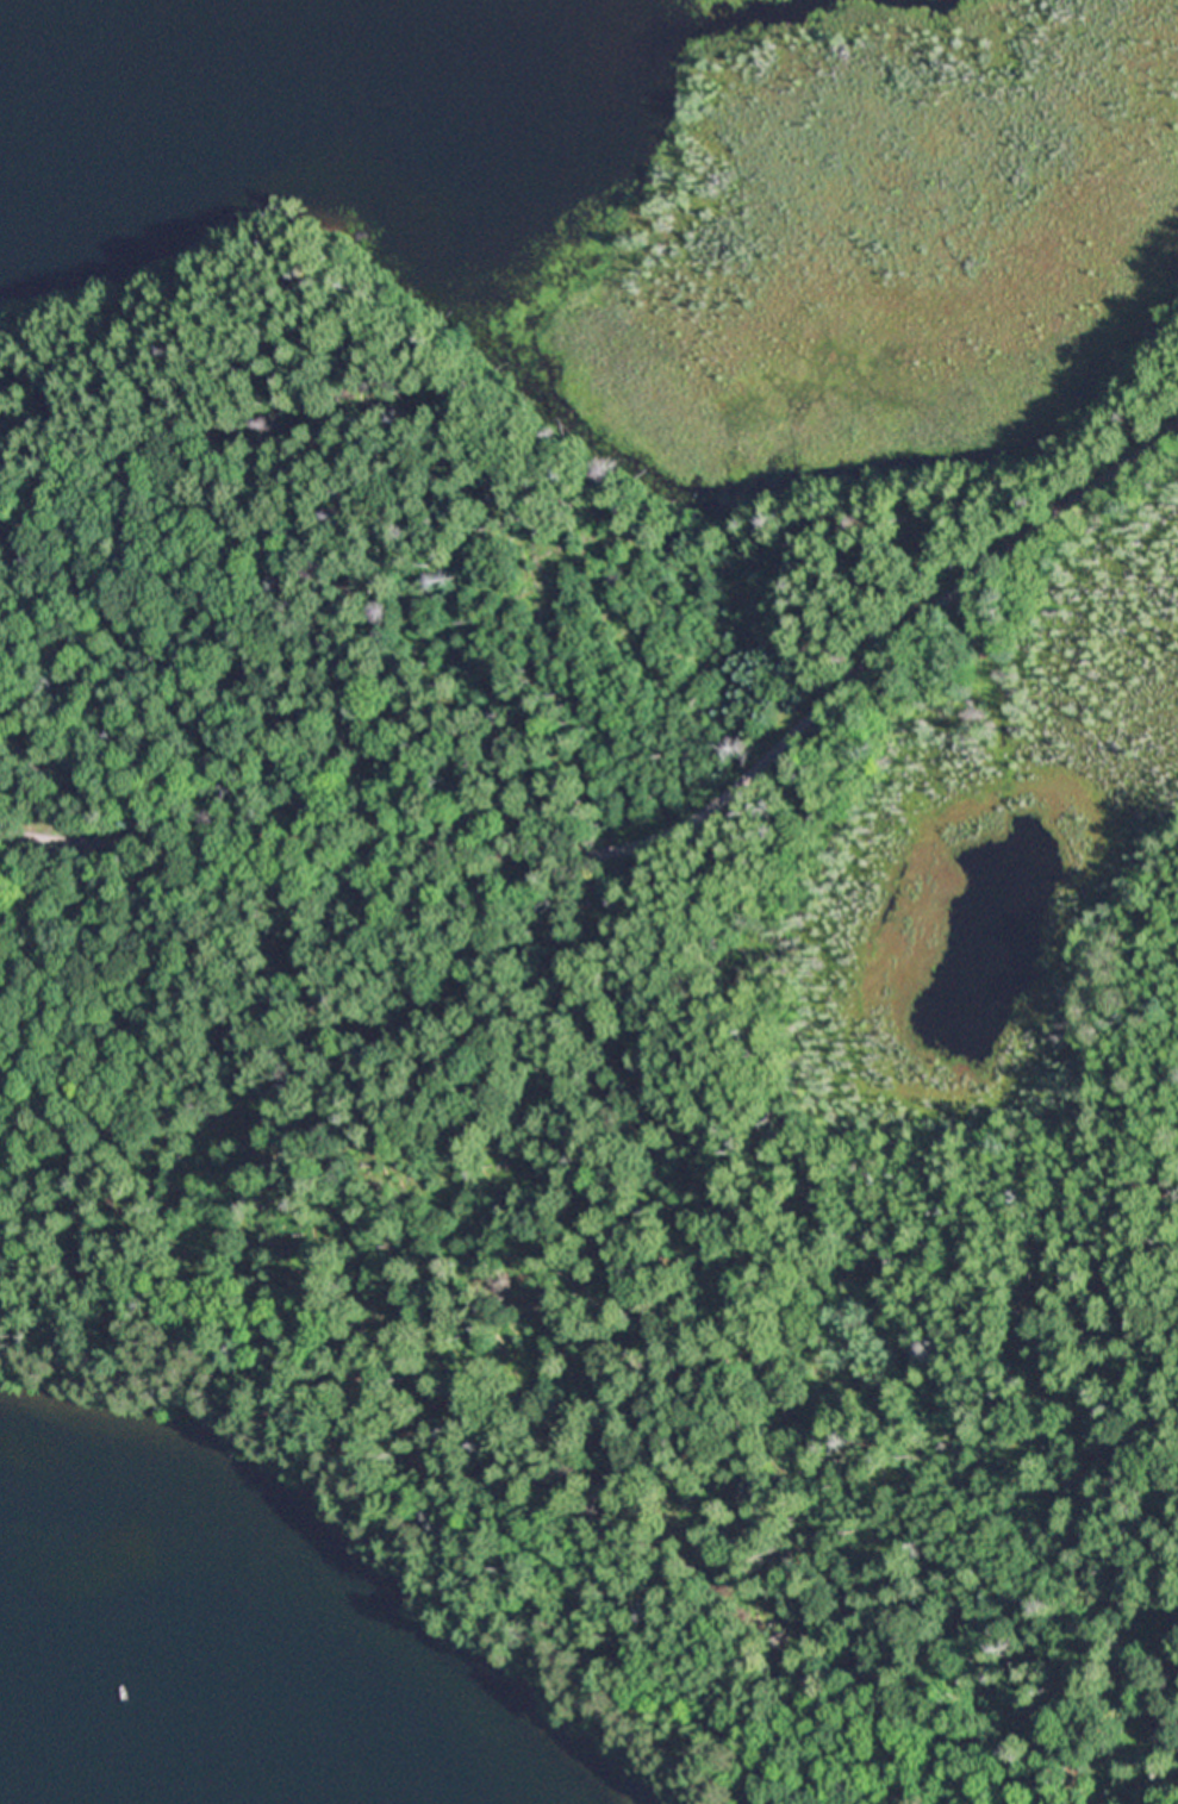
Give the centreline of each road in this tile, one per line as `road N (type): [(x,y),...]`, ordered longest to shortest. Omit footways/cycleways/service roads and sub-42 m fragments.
road 1 (residential): [(0,825),(434,892),(528,882),(616,857),(674,830),(743,782),(895,643),(1177,411)]

